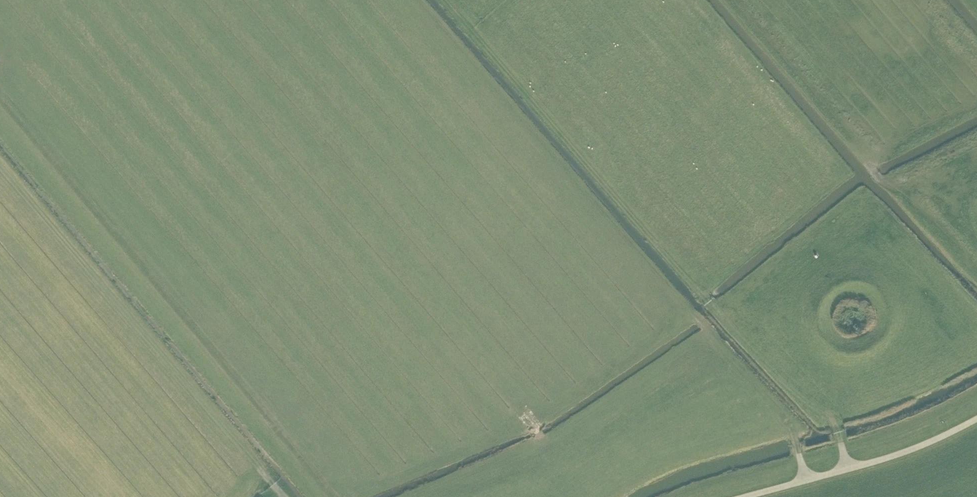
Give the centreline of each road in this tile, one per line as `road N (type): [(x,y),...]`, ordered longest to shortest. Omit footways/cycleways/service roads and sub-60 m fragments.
road 1 (unclassified): [(976,417),(881,458),(746,496)]

